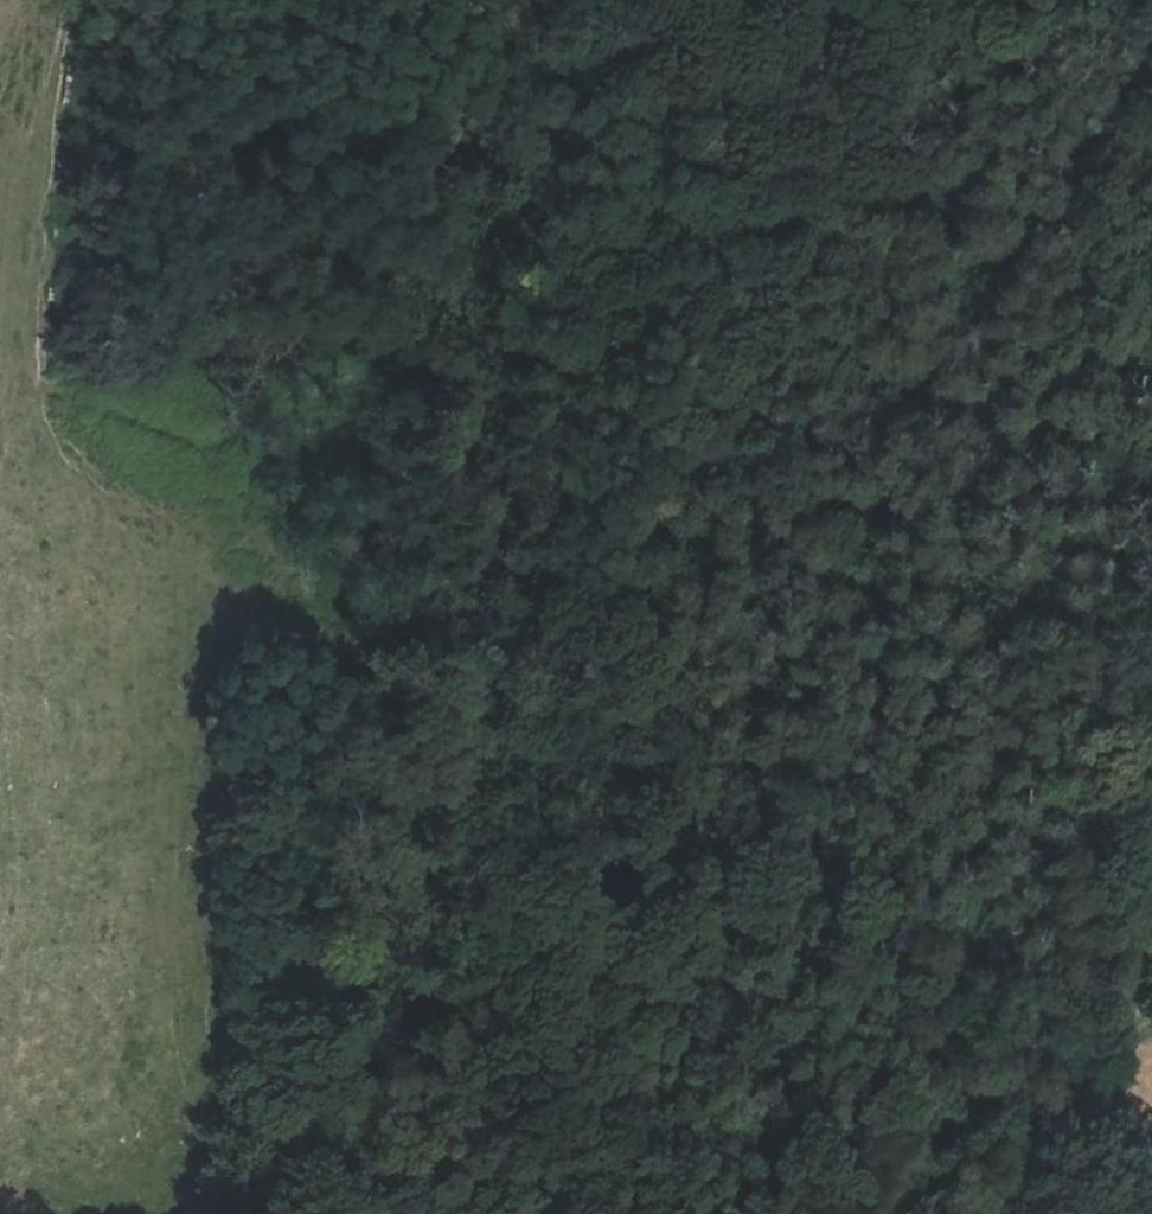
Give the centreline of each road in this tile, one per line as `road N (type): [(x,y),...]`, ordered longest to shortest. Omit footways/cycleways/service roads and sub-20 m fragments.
road 1 (track): [(937,0),(838,134),(692,395),(530,1213)]

